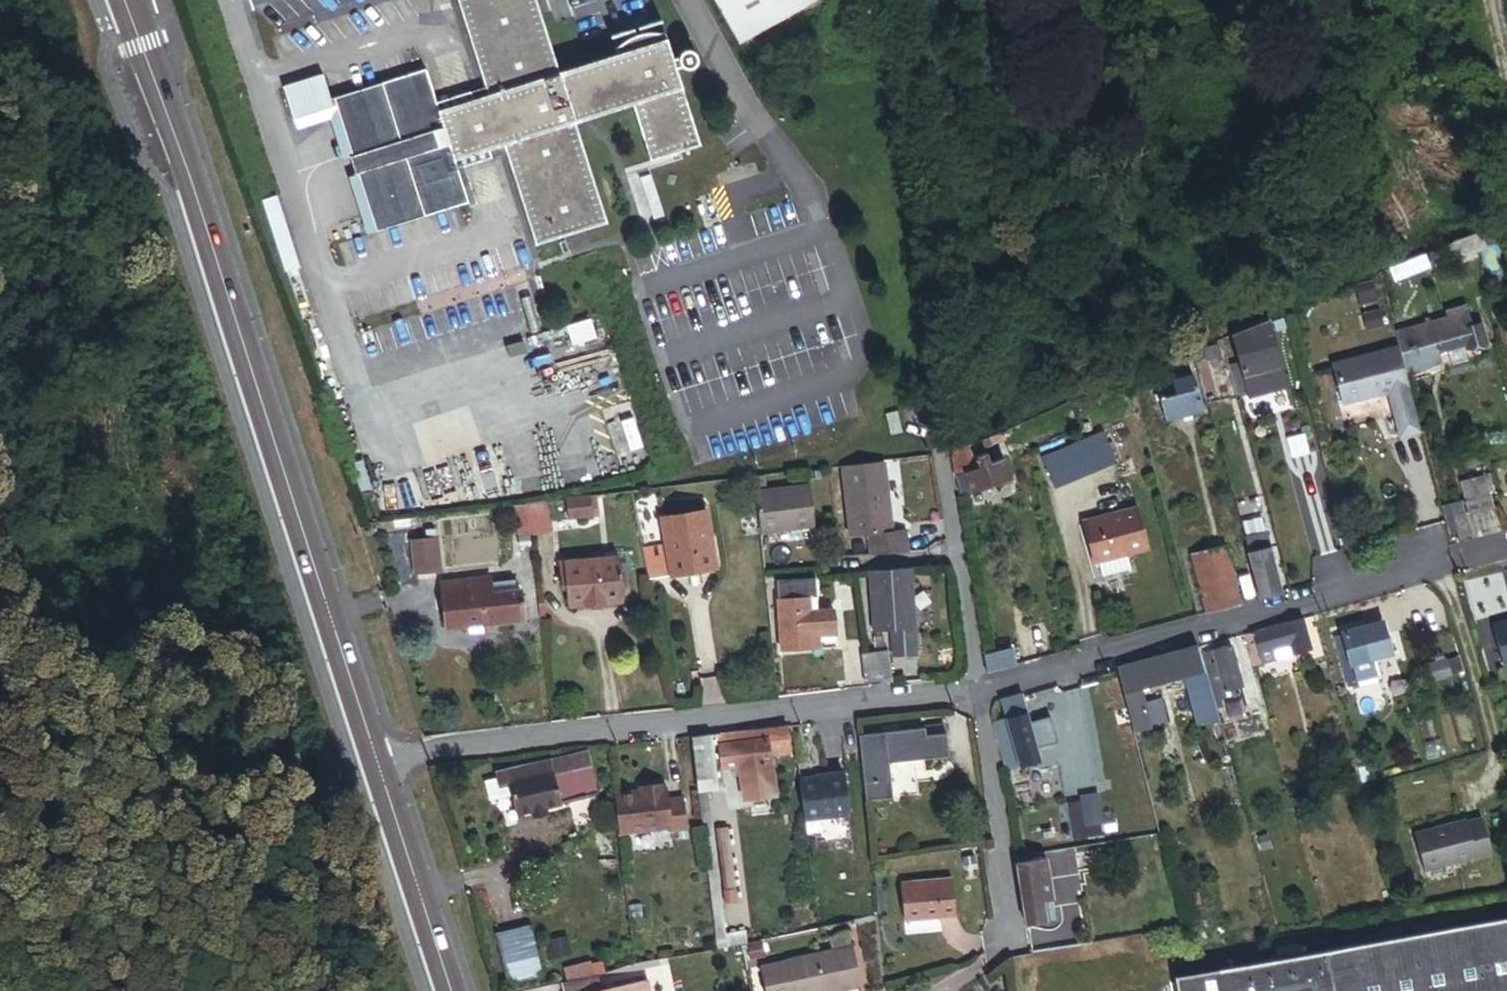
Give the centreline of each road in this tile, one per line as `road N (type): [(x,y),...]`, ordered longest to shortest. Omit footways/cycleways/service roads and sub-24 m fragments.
road 1 (secondary): [(125,0),(377,760)]
road 2 (residential): [(976,680),(885,0)]
road 3 (residential): [(377,760),(976,680)]
road 4 (residential): [(976,680),(1241,607),(1506,545)]
road 5 (residential): [(1018,963),(976,680)]
road 6 (secondary): [(377,760),(452,990)]

